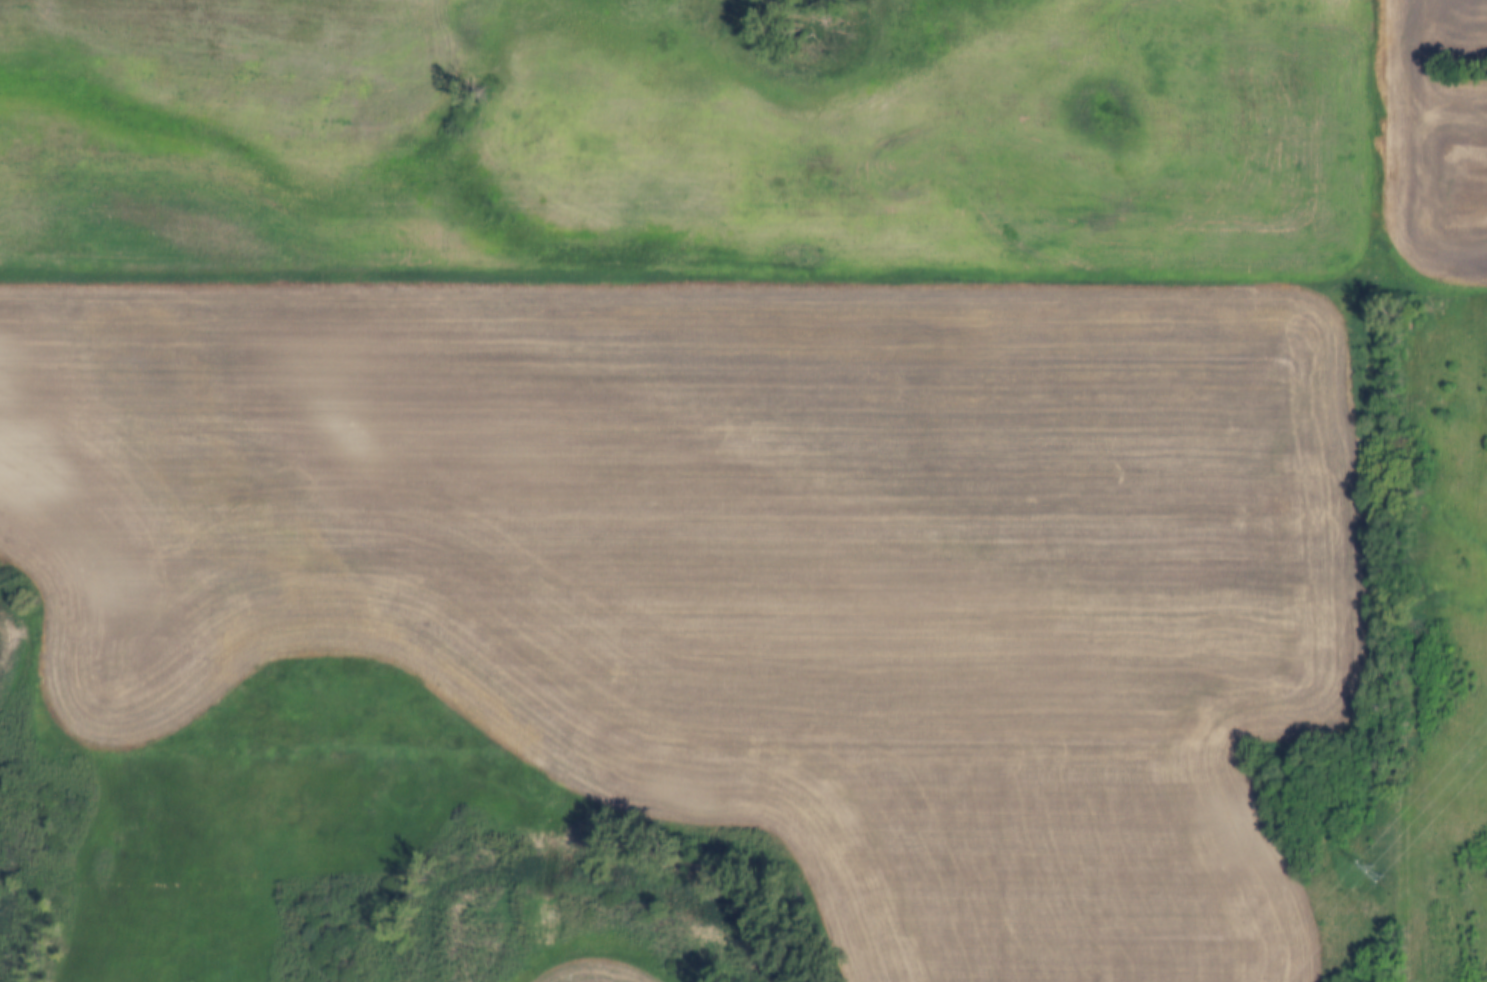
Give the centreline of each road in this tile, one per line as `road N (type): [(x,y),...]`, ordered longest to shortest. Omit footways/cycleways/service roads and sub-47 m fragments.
road 1 (track): [(1486,278),(0,279)]

